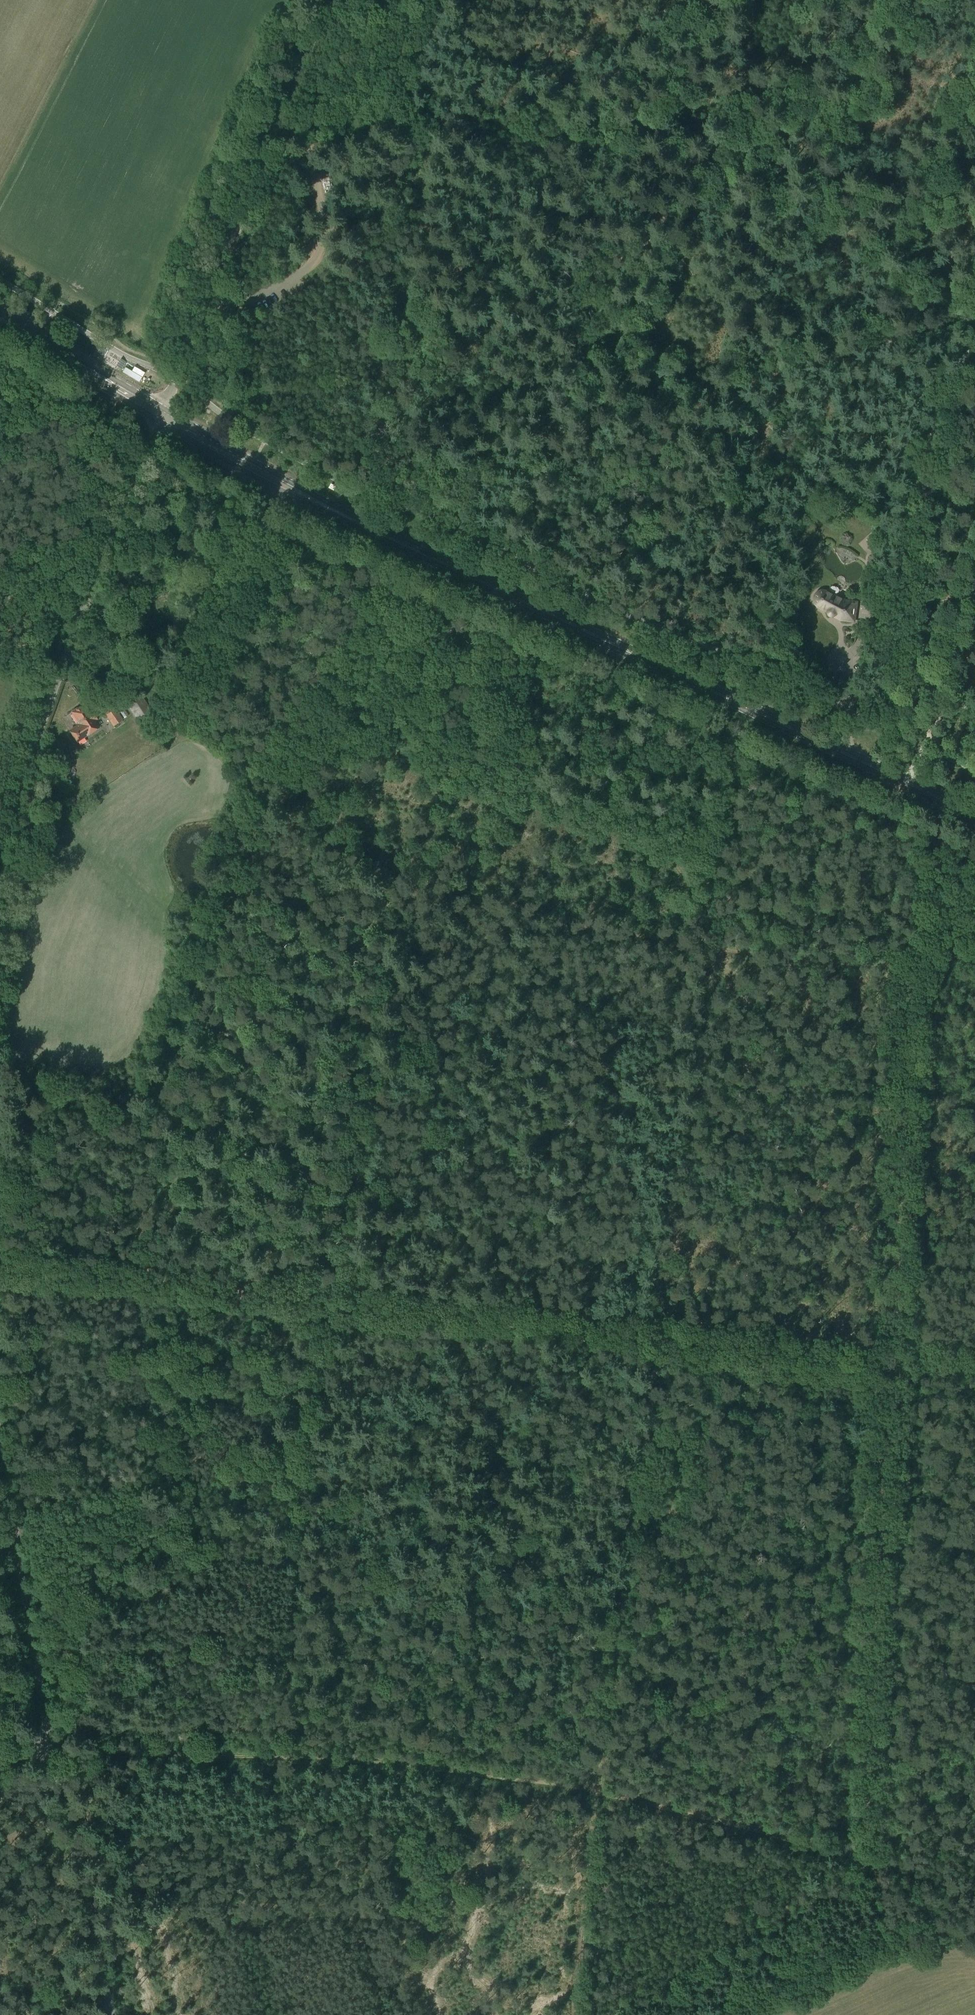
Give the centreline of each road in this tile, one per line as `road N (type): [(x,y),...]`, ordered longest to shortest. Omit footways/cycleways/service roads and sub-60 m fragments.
road 1 (track): [(575,2014),(620,1598),(717,940)]
road 2 (track): [(930,799),(862,1861)]
road 3 (primary): [(974,821),(153,418)]
road 4 (track): [(0,1263),(63,1265),(112,1282),(895,1356)]
road 5 (track): [(47,1753),(337,1752),(594,1795),(862,1861)]
road 6 (track): [(916,0),(850,98),(691,171),(653,223),(544,437)]
road 7 (unclassified): [(153,418),(291,75),(322,35),(368,0)]
road 8 (unclassified): [(0,853),(75,624),(153,418)]
road 9 (track): [(544,437),(482,456),(457,422),(435,342),(394,280),(339,262)]
road 10 (unclassified): [(47,1753),(0,1489)]
road 11 (unclassified): [(106,2014),(47,1753)]
road 12 (track): [(918,794),(974,577)]
road 13 (track): [(974,328),(934,420),(903,529)]
road 14 (track): [(903,529),(895,686),(933,718)]
road 15 (primary): [(153,418),(0,324)]

